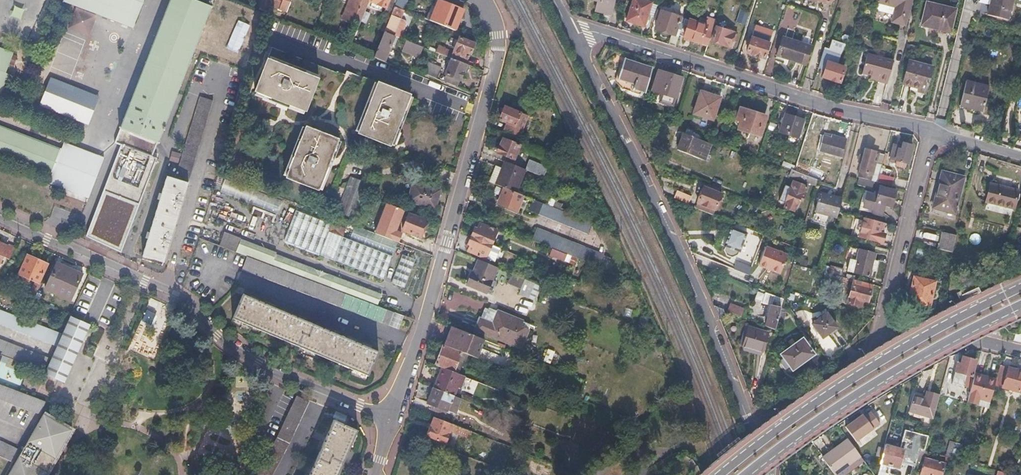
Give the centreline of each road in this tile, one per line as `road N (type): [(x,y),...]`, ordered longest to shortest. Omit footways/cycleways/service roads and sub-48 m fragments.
road 1 (residential): [(485,0),(496,35),(492,84),(389,420)]
road 2 (residential): [(751,430),(715,333),(573,35)]
road 3 (residential): [(326,394),(221,338),(177,297),(0,219)]
road 4 (residential): [(573,35),(600,32),(841,110),(931,129)]
road 5 (secondary): [(1020,287),(860,373),(719,474)]
road 6 (secondary): [(743,474),(859,391),(1020,304)]
road 7 (residential): [(766,468),(805,433),(946,348),(974,339)]
road 8 (residential): [(931,129),(876,343)]
road 9 (residential): [(876,343),(751,430)]

